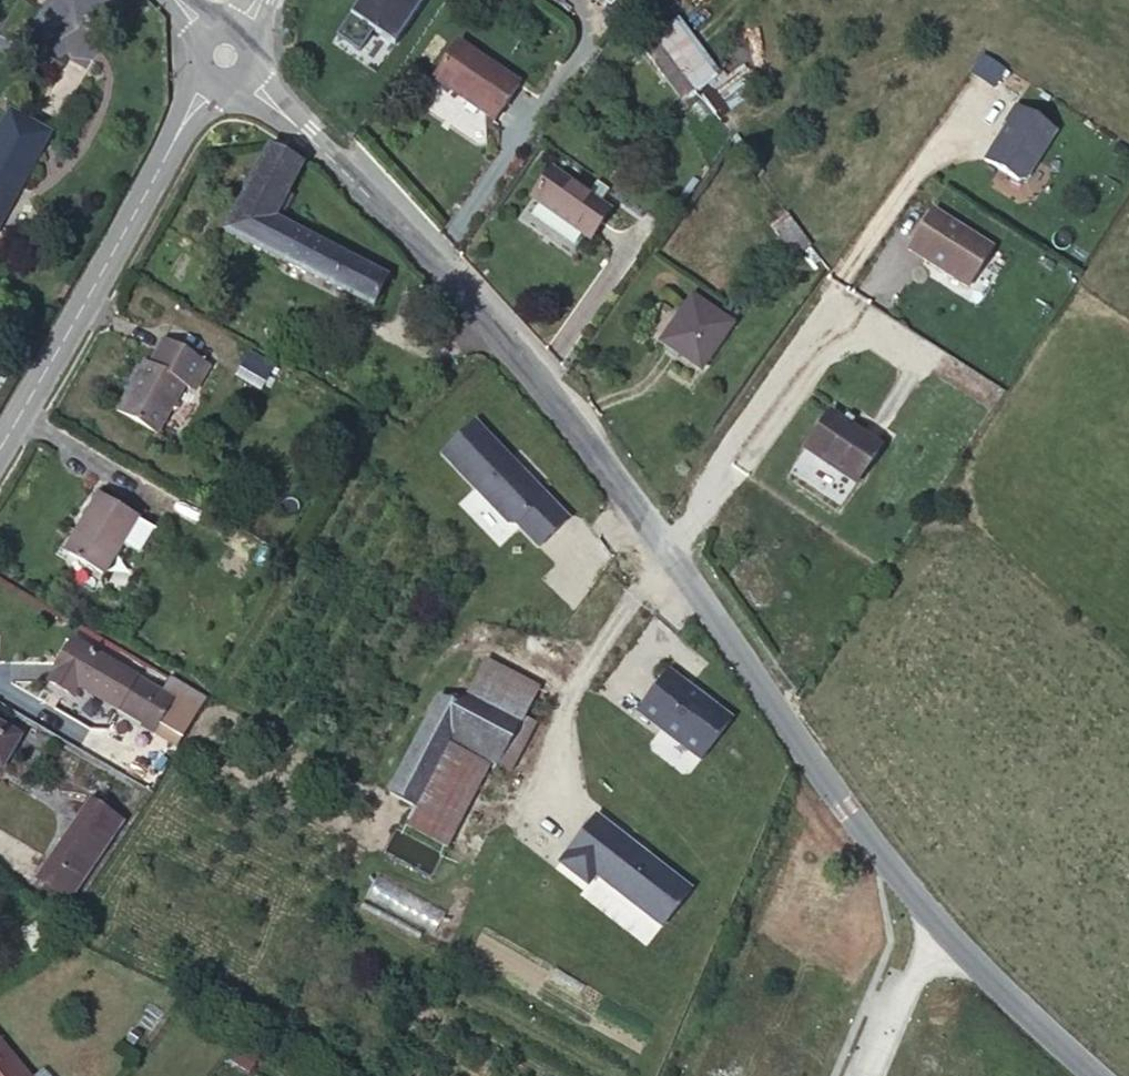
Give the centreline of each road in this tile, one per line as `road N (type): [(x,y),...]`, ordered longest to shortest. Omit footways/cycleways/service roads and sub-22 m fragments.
road 1 (tertiary): [(934,913),(820,772),(584,432),(426,249),(223,51)]
road 2 (tertiary): [(223,51),(207,100),(185,121),(0,445)]
road 3 (tertiary): [(1090,1075),(934,913)]
road 4 (residential): [(934,913),(868,1075)]

